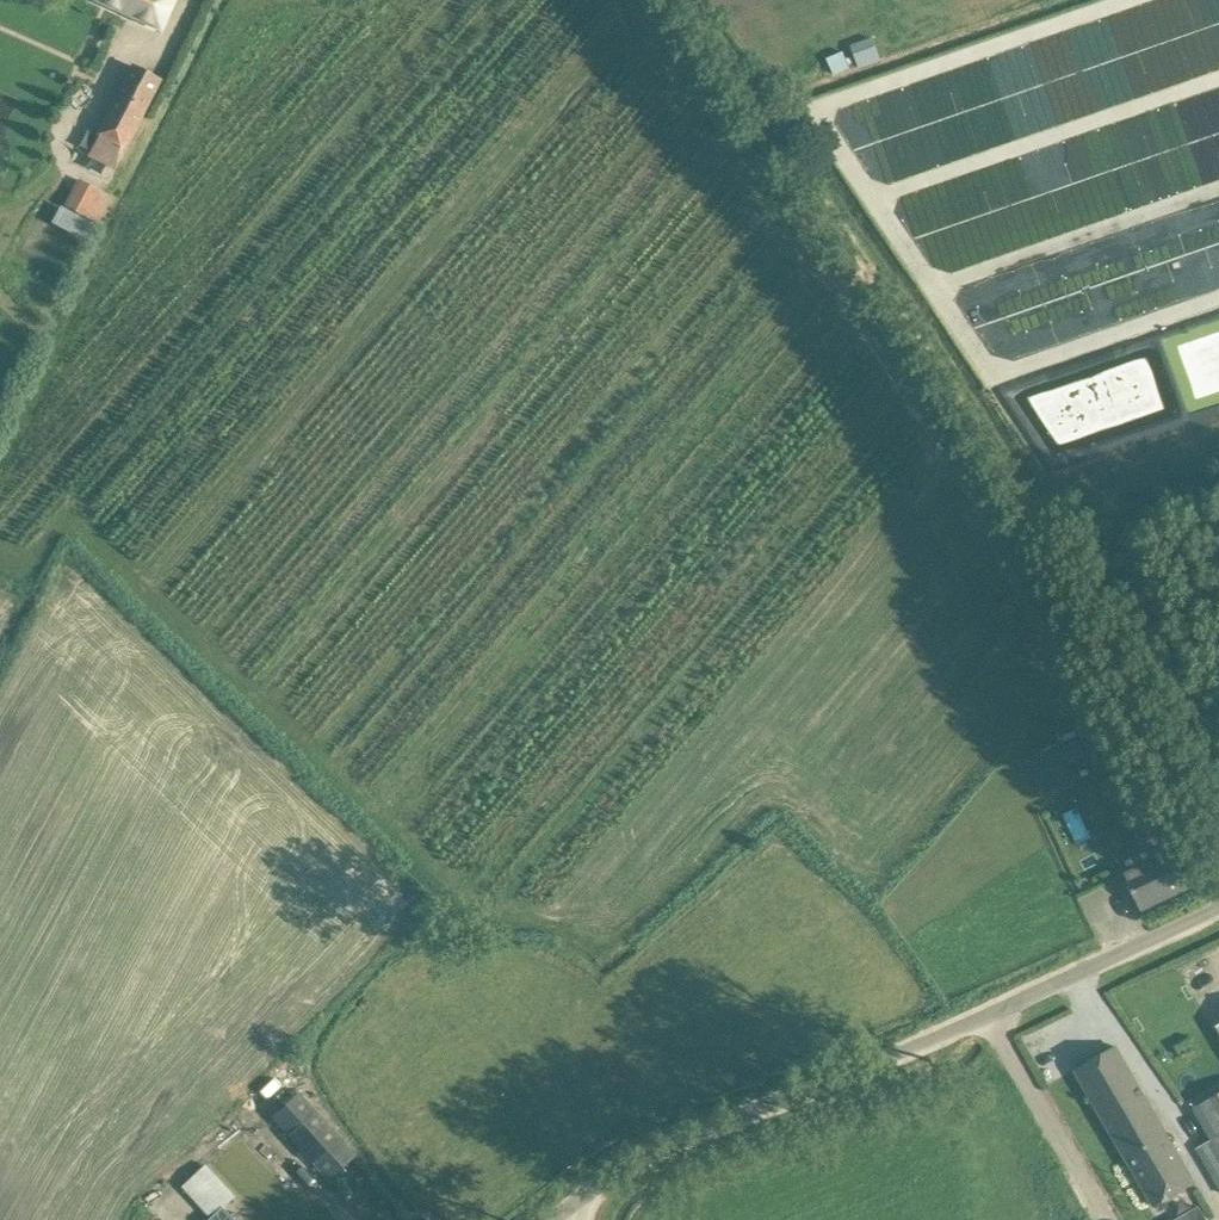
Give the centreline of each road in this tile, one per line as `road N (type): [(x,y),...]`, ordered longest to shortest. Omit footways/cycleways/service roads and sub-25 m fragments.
road 1 (track): [(1218,882),(1014,489),(696,0)]
road 2 (unclassified): [(561,1217),(638,1161),(1218,902)]

